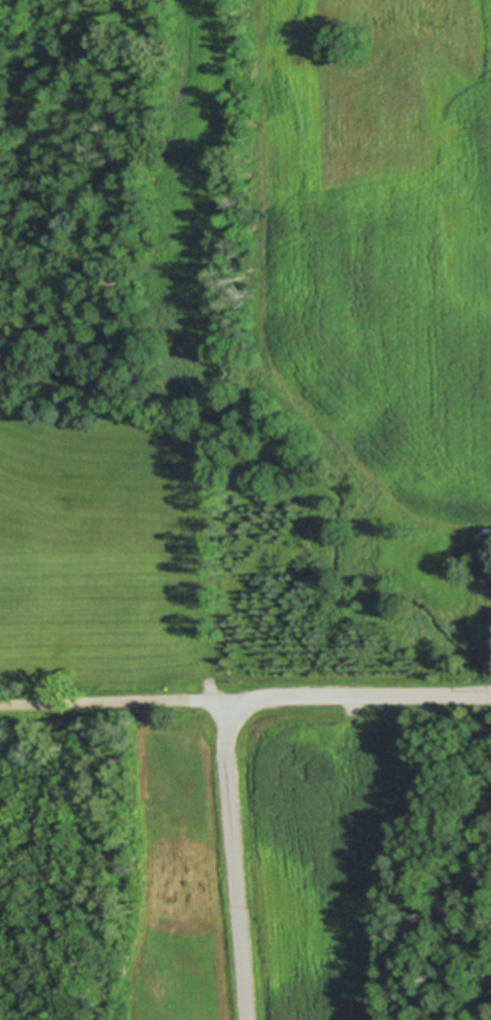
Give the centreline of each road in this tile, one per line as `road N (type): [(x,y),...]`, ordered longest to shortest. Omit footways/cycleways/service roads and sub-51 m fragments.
road 1 (residential): [(230,748),(237,711),(282,695),(490,695)]
road 2 (residential): [(251,1019),(230,748)]
road 3 (residential): [(0,706),(205,698),(237,711)]

